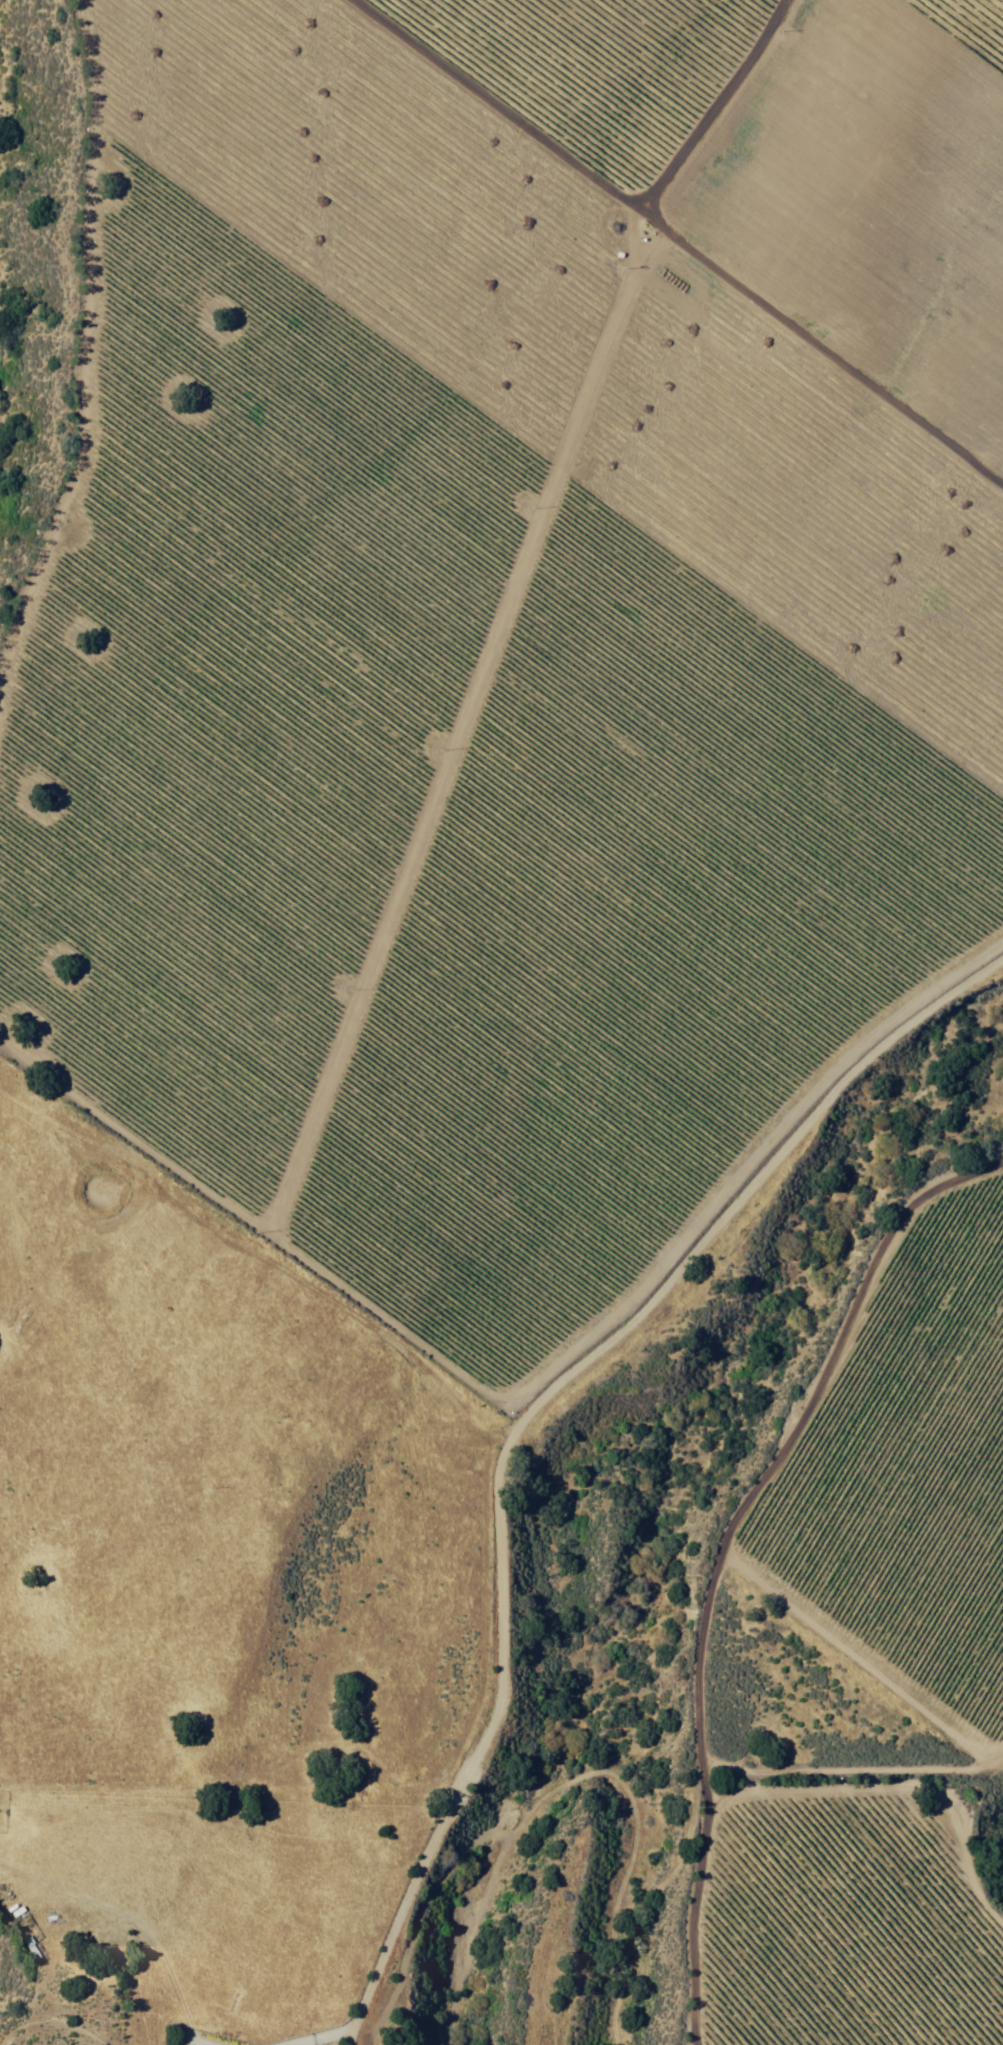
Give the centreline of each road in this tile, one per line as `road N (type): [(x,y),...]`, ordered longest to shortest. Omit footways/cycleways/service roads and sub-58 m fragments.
road 1 (track): [(1002,952),(963,974),(493,1434),(508,1625),(459,1834),(440,1845),(357,2028),(285,2044)]
road 2 (track): [(201,2044),(193,2042),(168,1952),(108,1903),(0,1871)]

